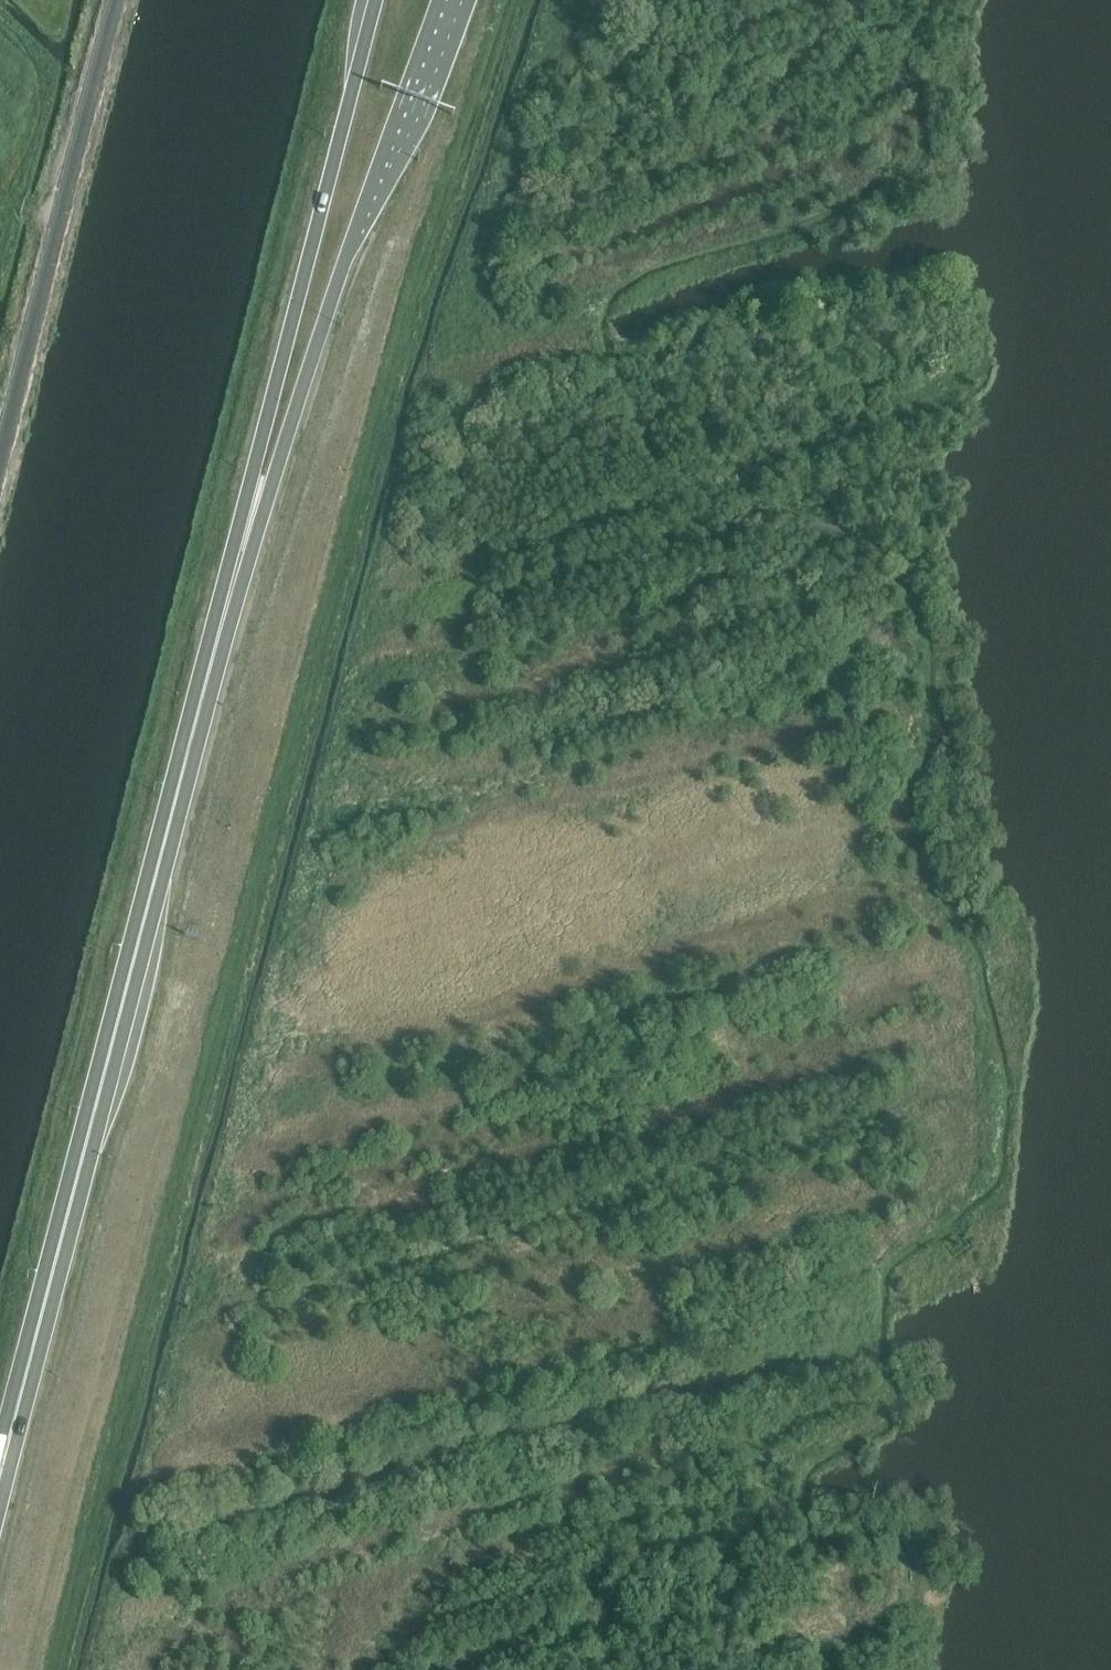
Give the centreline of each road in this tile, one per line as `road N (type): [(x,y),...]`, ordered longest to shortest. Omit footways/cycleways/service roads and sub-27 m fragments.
road 1 (trunk): [(0,1484),(256,501)]
road 2 (trunk): [(256,501),(456,0)]
road 3 (trunk): [(378,0),(256,501)]
road 4 (unclassified): [(0,464),(118,0)]

